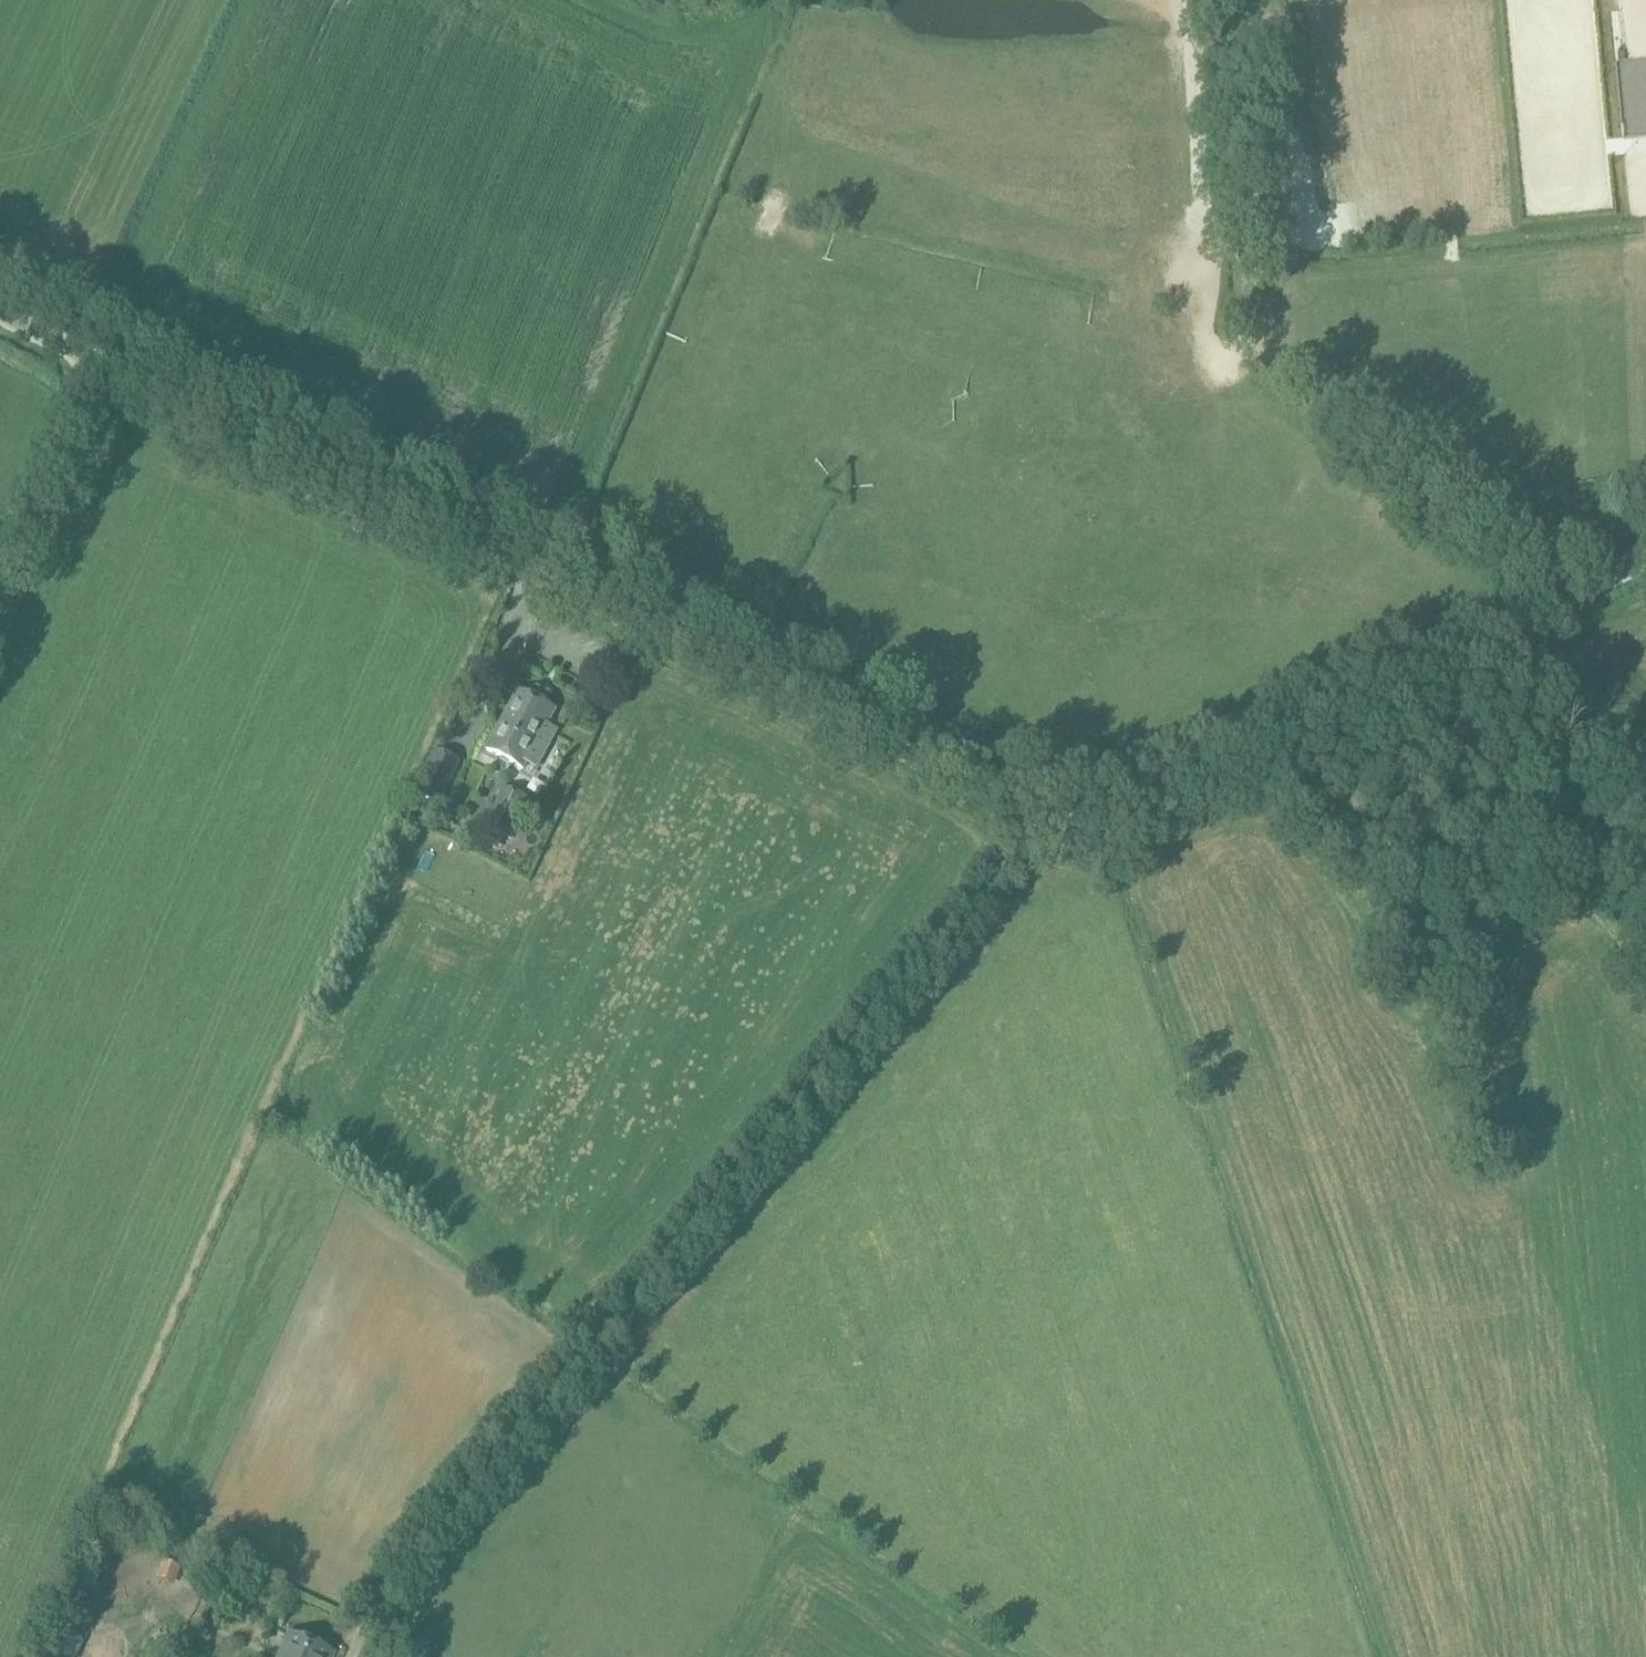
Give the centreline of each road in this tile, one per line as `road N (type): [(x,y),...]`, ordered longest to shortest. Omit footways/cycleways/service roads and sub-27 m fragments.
road 1 (tertiary): [(0,310),(1047,817),(1170,805),(1645,572)]
road 2 (track): [(341,1656),(354,1621),(774,1149),(1047,817)]
road 3 (track): [(0,590),(106,361)]

